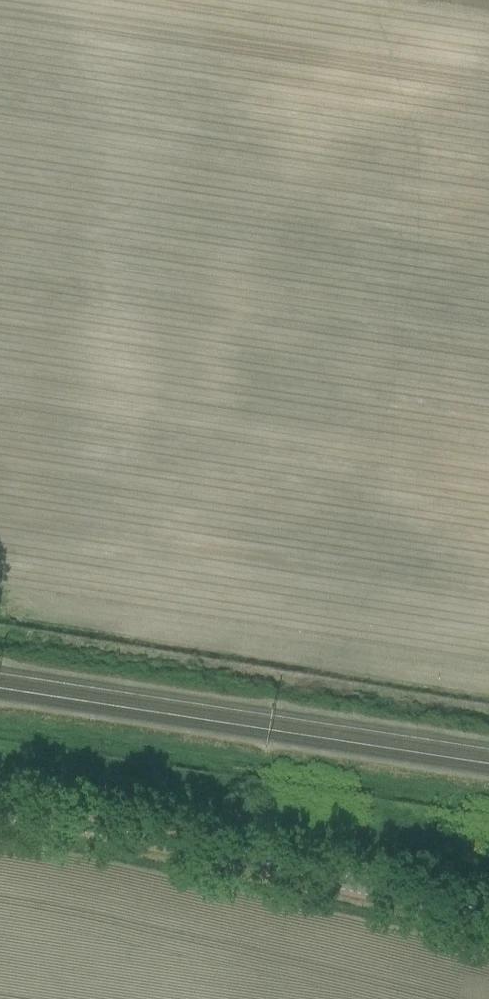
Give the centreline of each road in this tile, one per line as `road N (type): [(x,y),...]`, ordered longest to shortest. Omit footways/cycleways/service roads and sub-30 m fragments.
road 1 (tertiary): [(488,921),(319,869),(0,812)]

